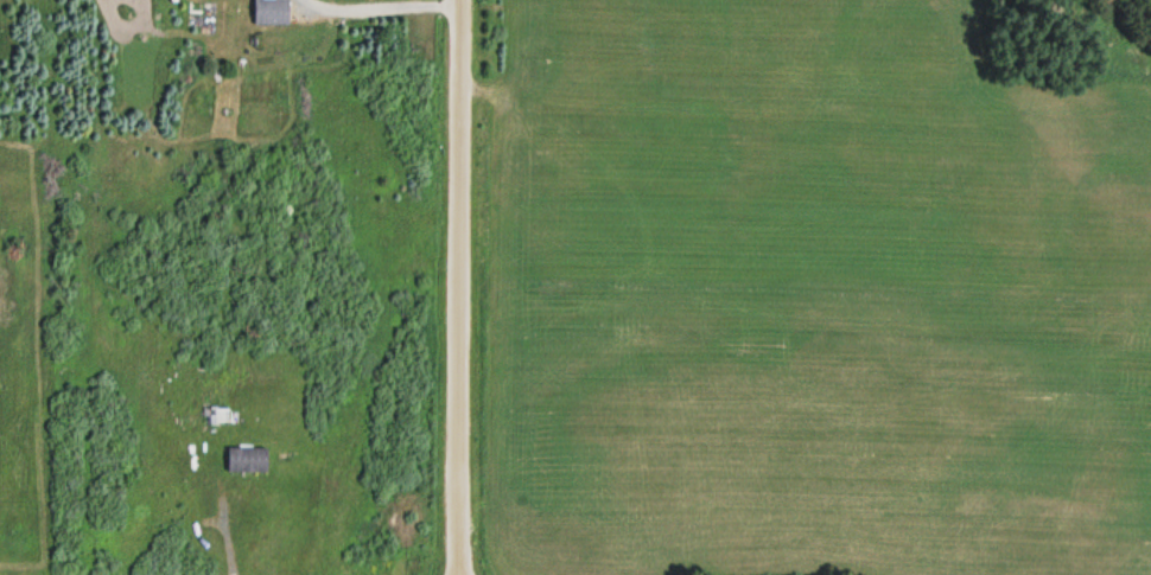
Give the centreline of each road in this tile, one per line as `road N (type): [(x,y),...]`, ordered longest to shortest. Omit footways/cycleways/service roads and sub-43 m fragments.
road 1 (residential): [(455,574),(459,0)]

